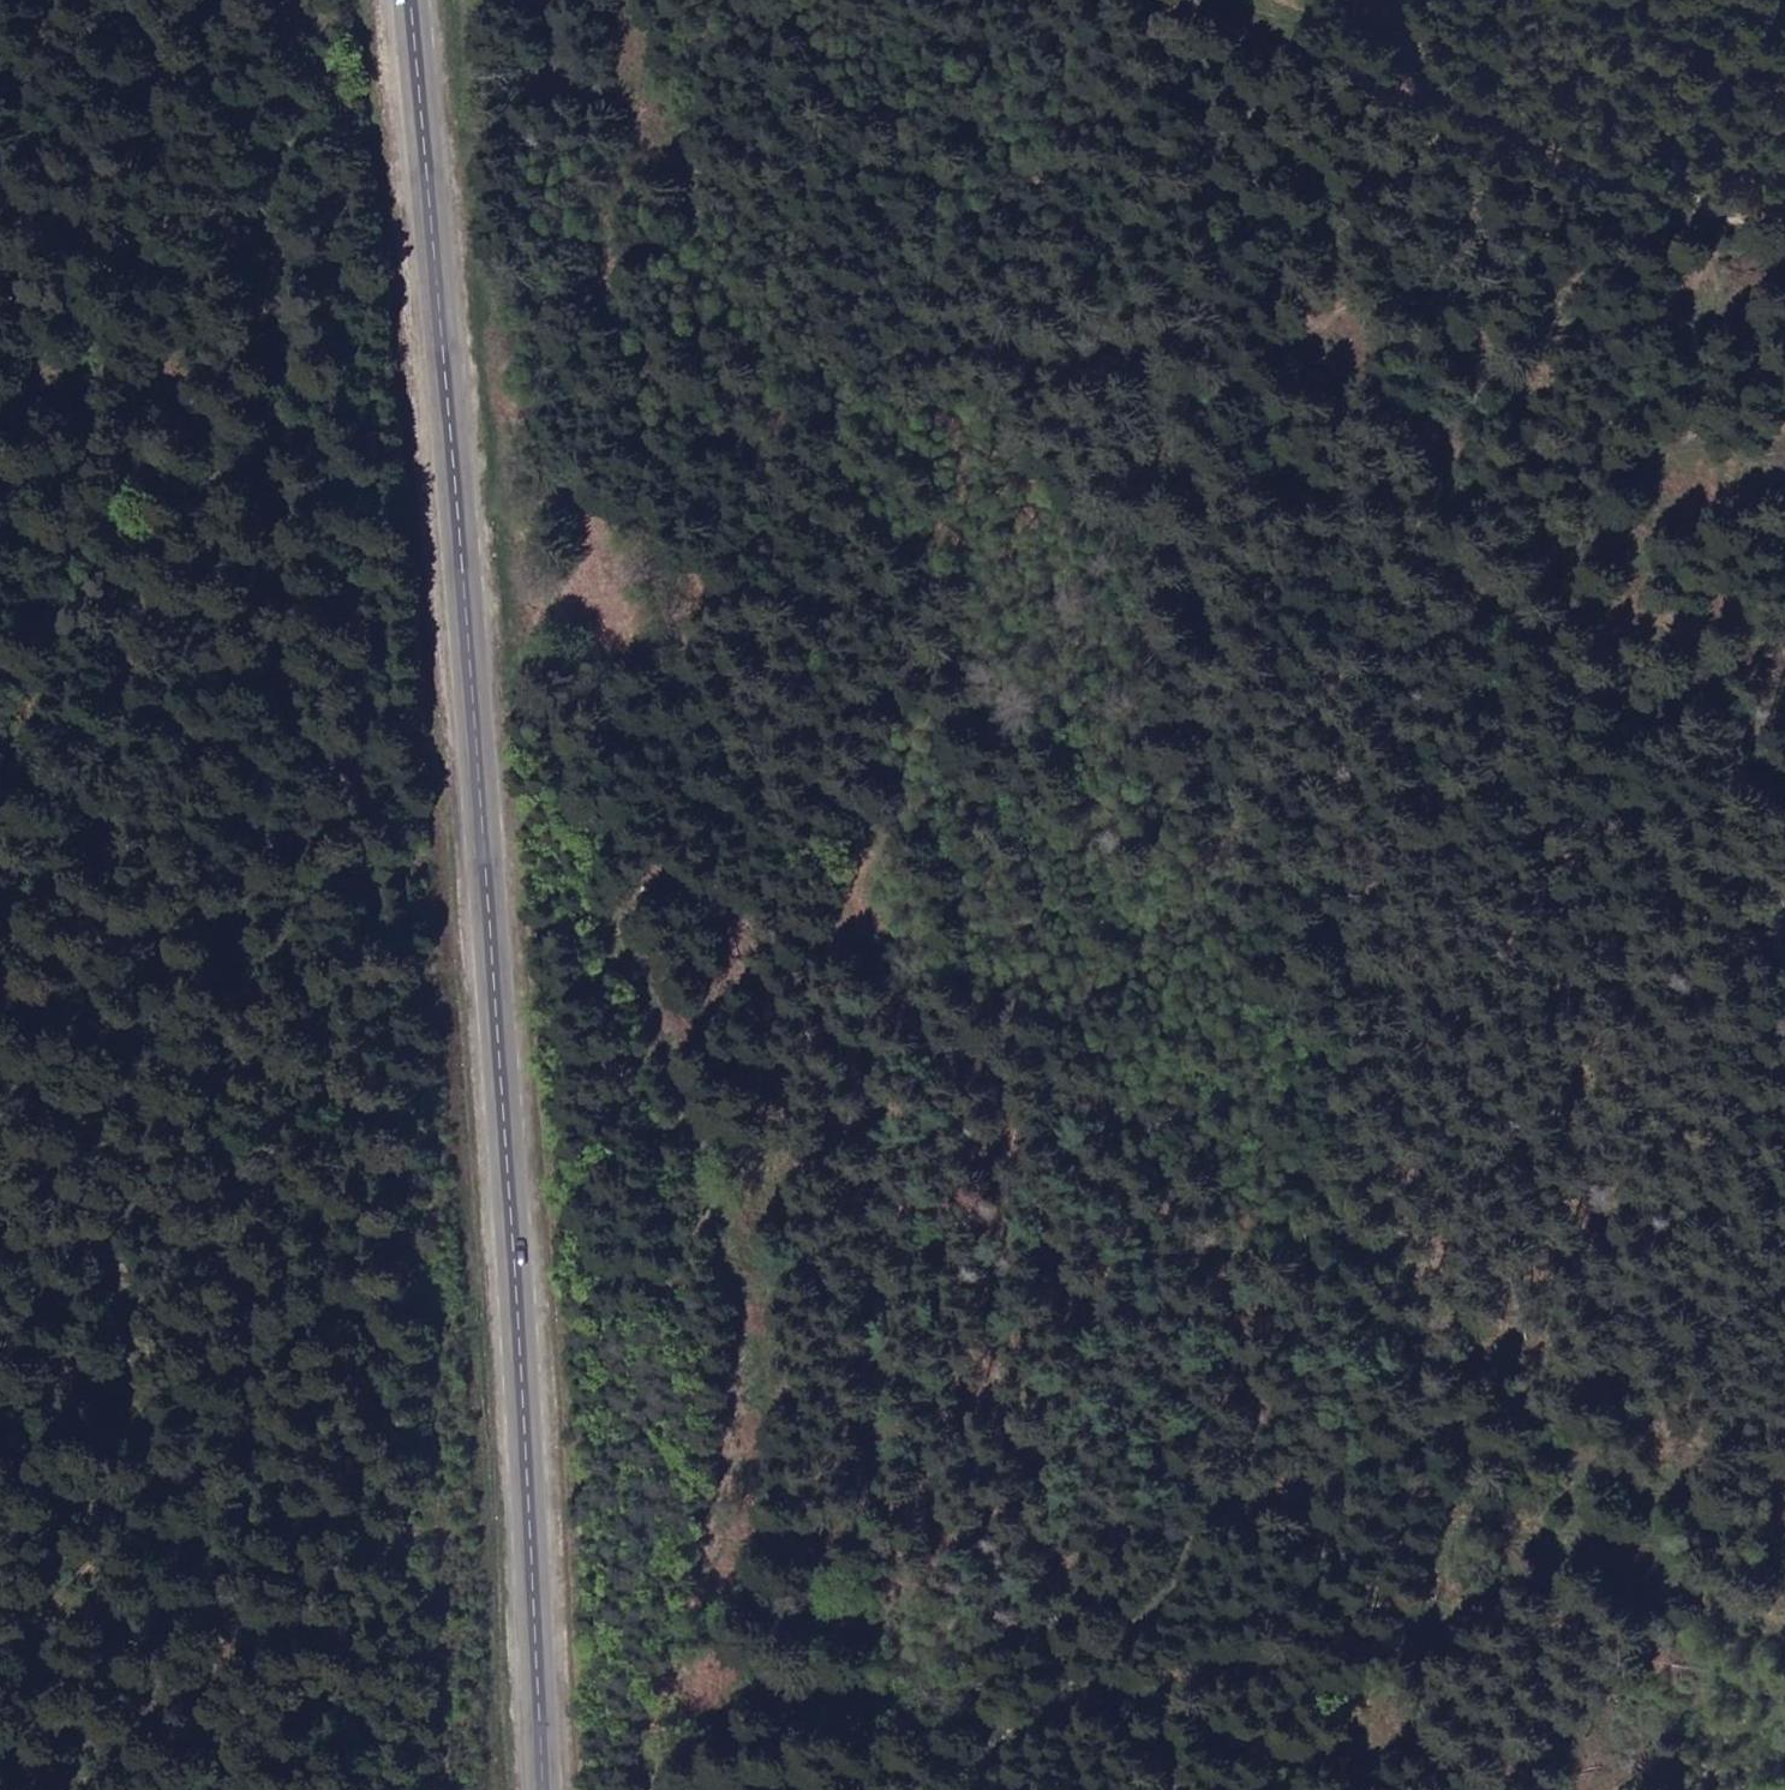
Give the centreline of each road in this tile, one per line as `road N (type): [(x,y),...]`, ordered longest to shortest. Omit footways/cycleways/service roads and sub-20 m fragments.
road 1 (secondary): [(409,0),(507,1100),(539,1789)]
road 2 (track): [(1197,0),(1356,80),(1784,213)]

